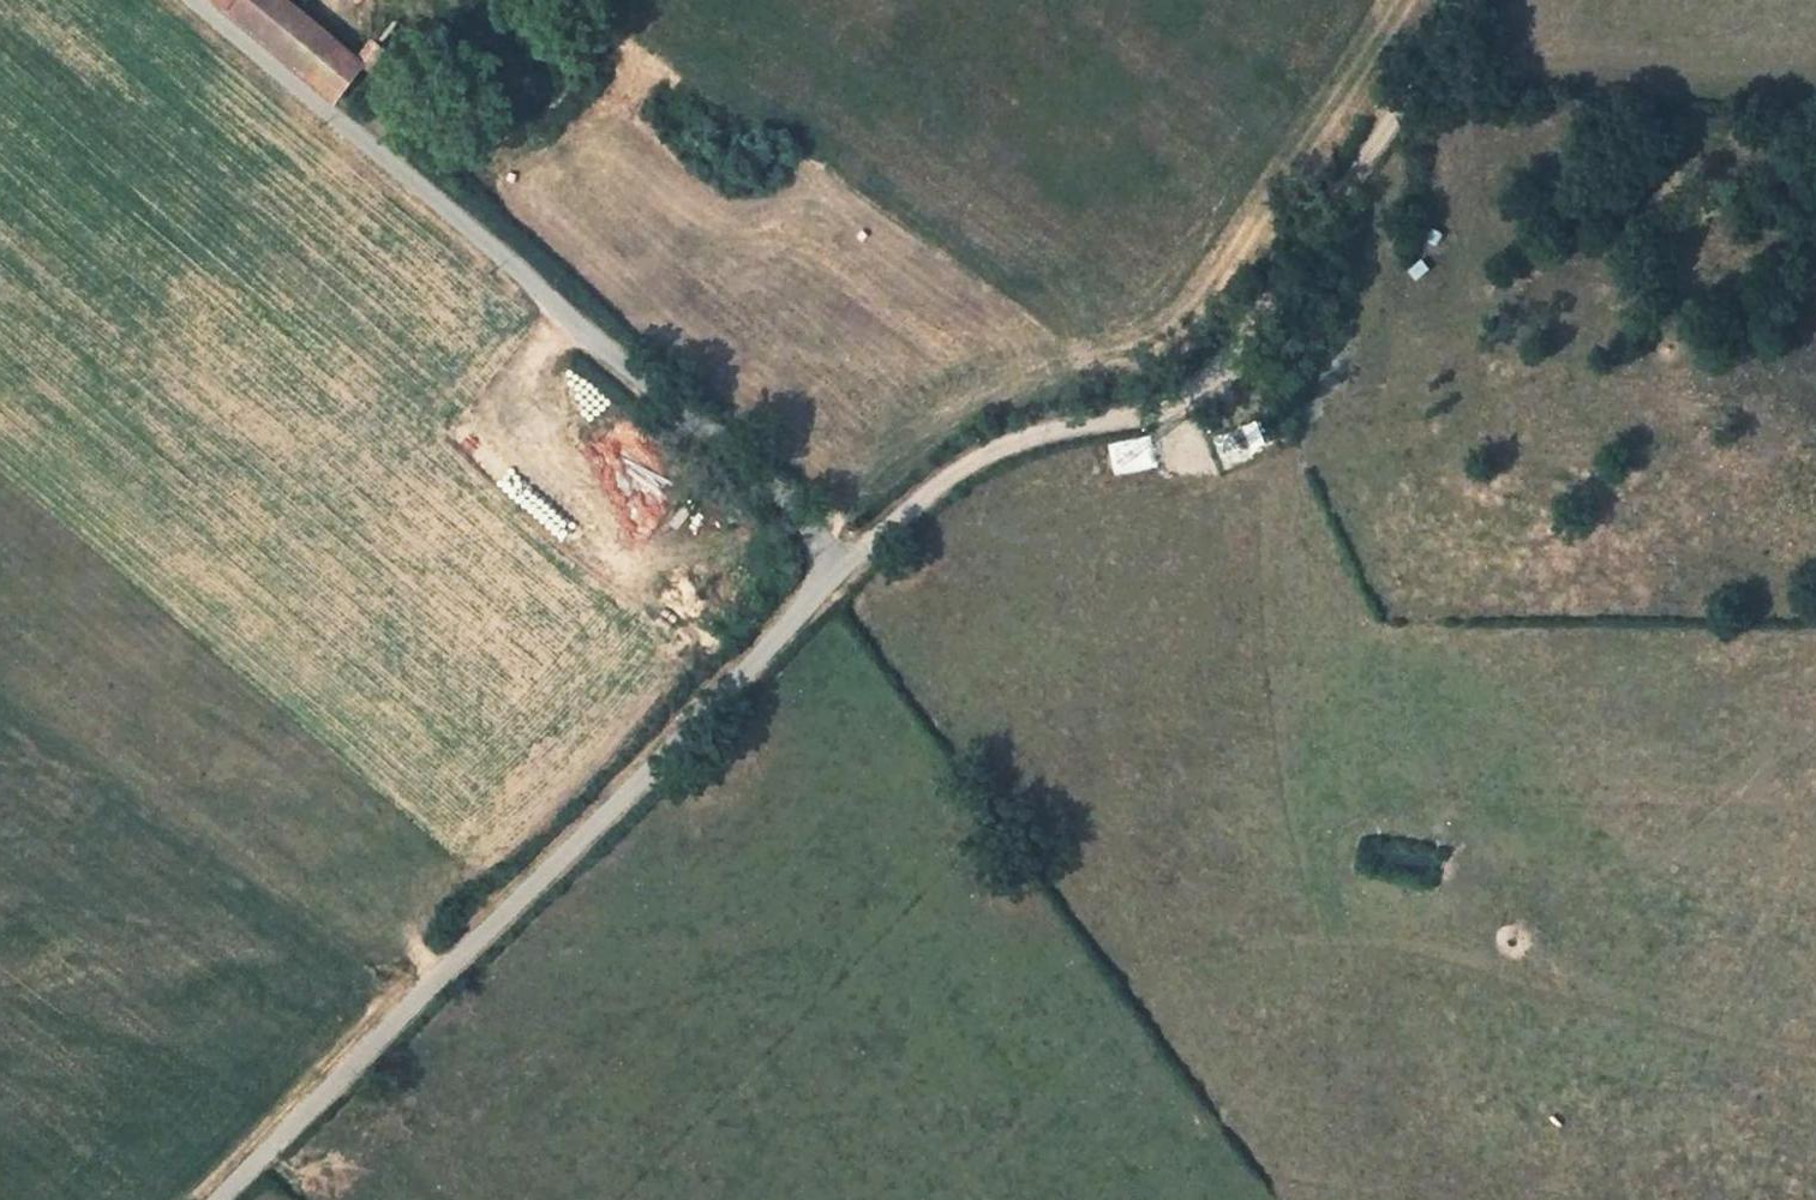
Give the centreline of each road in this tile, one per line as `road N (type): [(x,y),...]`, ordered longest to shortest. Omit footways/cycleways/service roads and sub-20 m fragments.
road 1 (track): [(1469,0),(1268,280),(1203,391),(1162,412),(1106,416),(998,442),(861,552),(830,561)]
road 2 (residential): [(830,561),(818,591),(607,819),(214,1199)]
road 3 (residential): [(830,561),(811,520),(199,0)]

